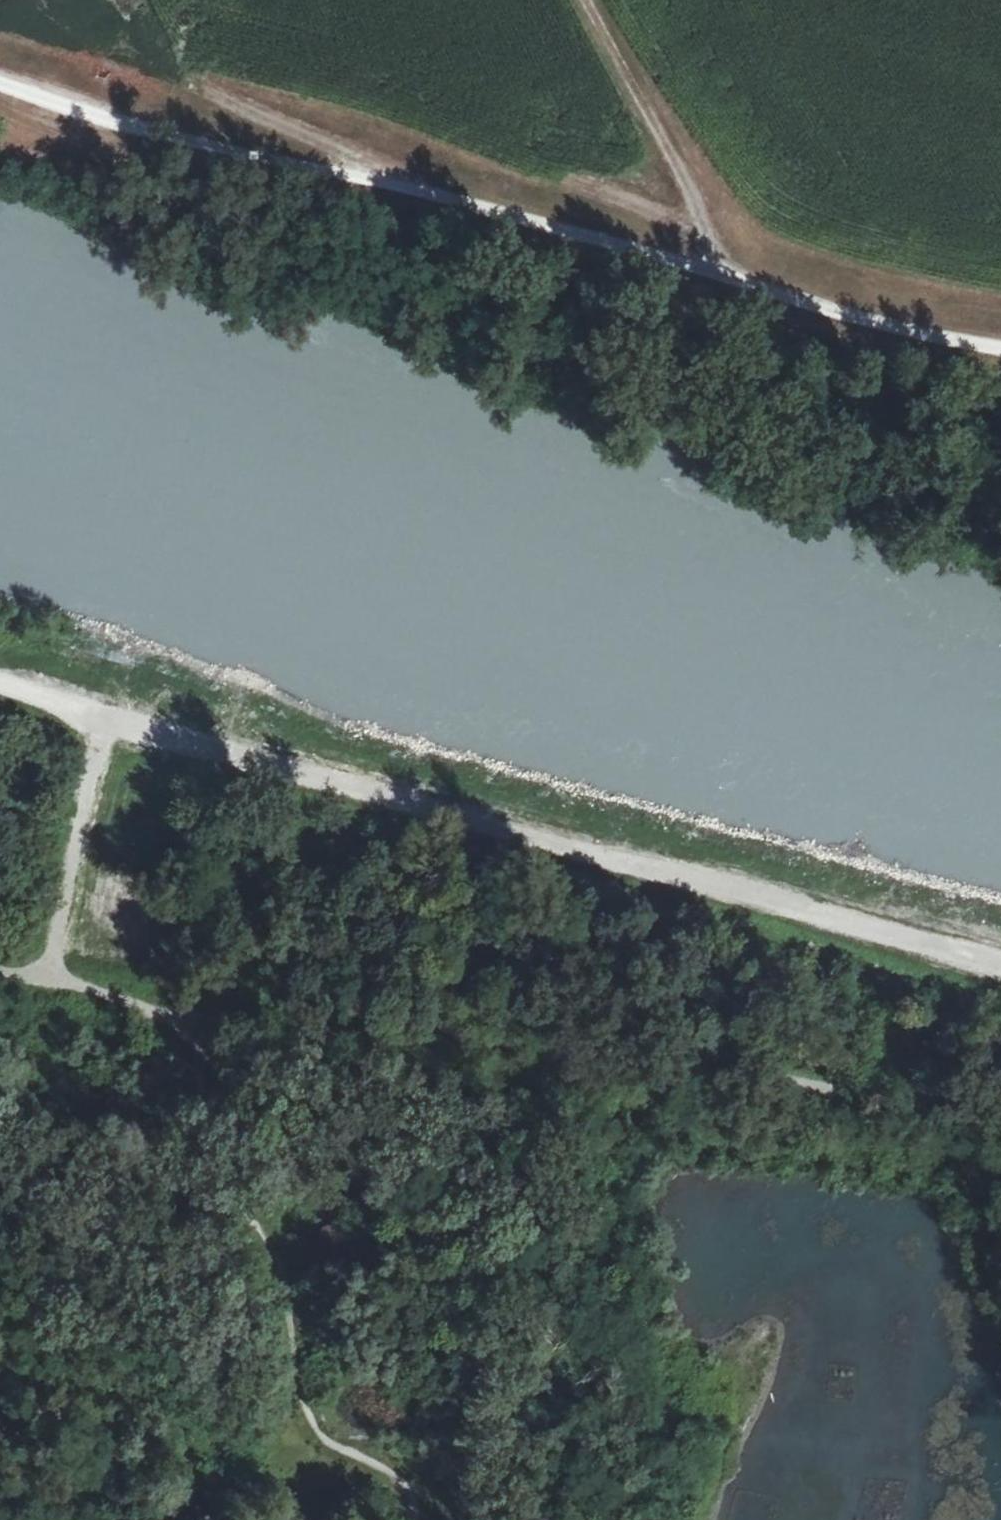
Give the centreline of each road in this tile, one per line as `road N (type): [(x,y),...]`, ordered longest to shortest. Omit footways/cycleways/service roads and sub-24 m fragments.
road 1 (track): [(1000,355),(883,335),(720,278),(0,89)]
road 2 (track): [(589,0),(719,236),(720,278)]

